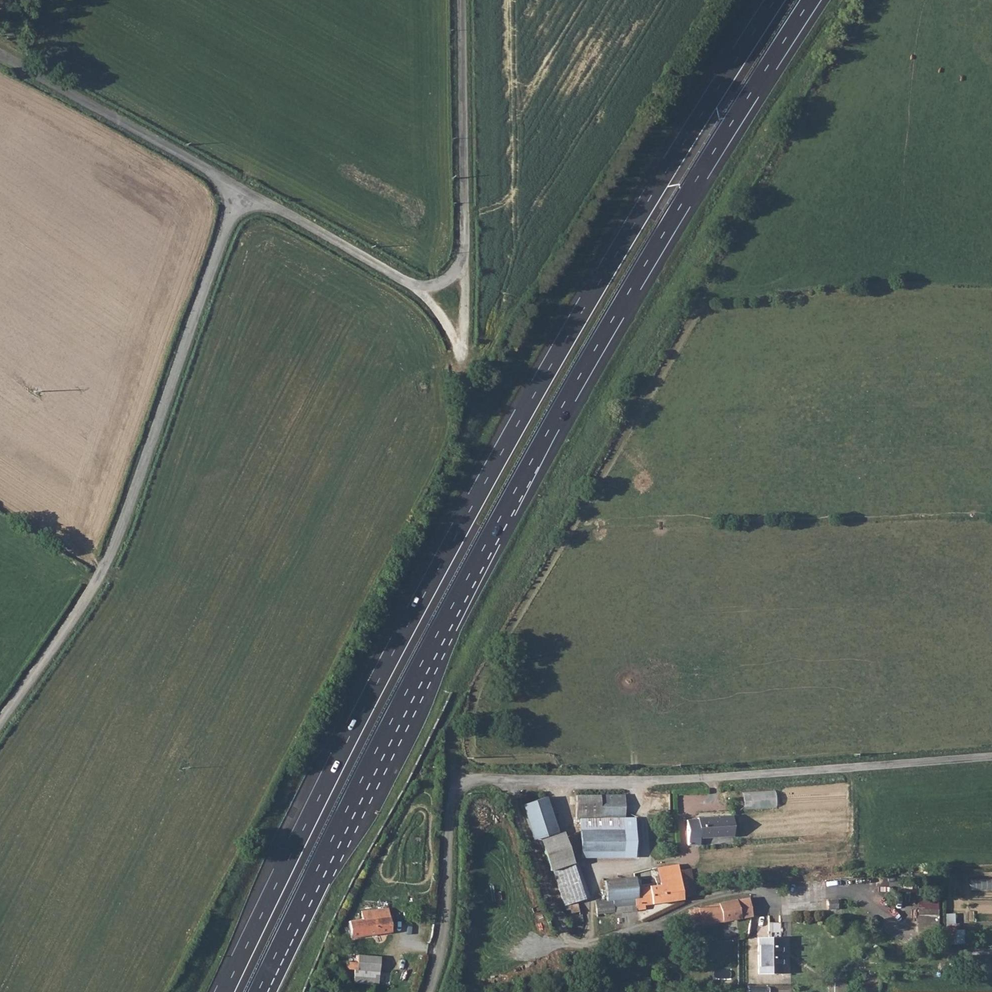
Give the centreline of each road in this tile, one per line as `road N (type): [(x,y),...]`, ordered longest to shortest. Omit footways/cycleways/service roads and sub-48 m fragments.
road 1 (motorway): [(258,991),(515,491),(811,0)]
road 2 (motorway): [(775,0),(508,443),(225,991)]
road 3 (unclassified): [(0,723),(99,577),(122,526),(238,194)]
road 4 (unclassified): [(429,991),(442,943),(455,795),(498,779),(637,782)]
road 5 (unclassified): [(637,782),(991,759)]
road 6 (unclassified): [(0,59),(238,194)]
road 7 (track): [(843,770),(849,830),(842,846),(649,862)]
road 8 (unclassified): [(460,249),(461,0)]
road 9 (unclassified): [(238,194),(415,288)]
road 10 (unclassified): [(415,288),(460,357),(460,249)]

